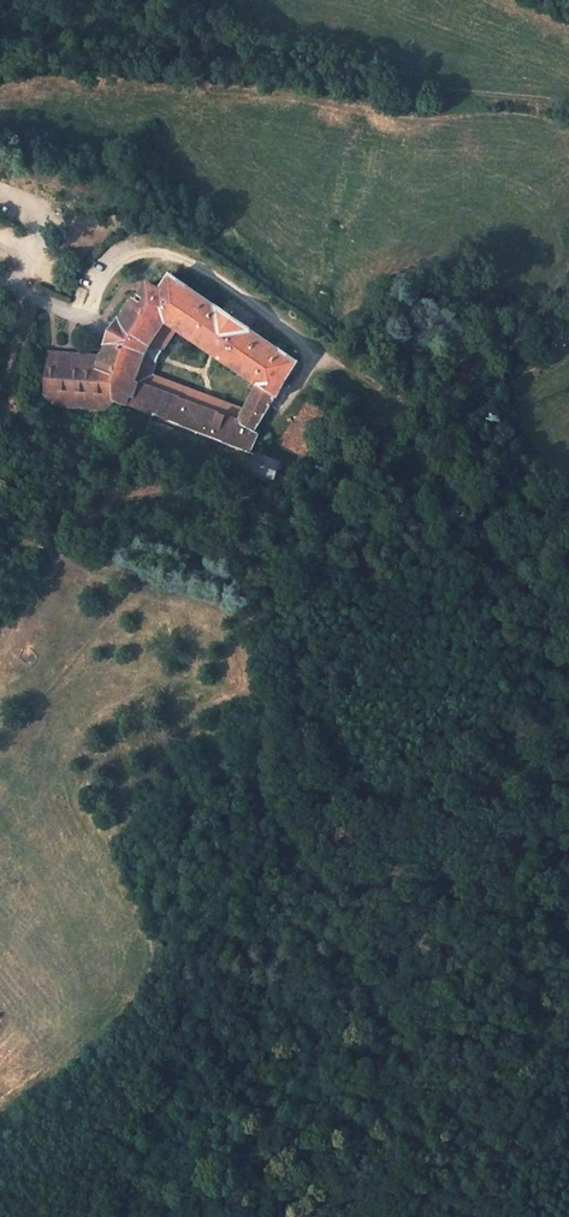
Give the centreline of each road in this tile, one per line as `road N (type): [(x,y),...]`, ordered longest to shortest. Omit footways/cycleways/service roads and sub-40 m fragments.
road 1 (track): [(568,787),(465,928),(319,956),(213,1000),(186,1023),(136,1146),(84,1216)]
road 2 (track): [(0,64),(42,57),(225,61),(449,98),(568,106)]
road 3 (track): [(90,323),(98,282),(109,270),(155,253),(174,258),(322,354)]
road 4 (track): [(369,1216),(482,1161),(511,1129),(568,1011)]
road 5 (track): [(568,521),(521,471),(322,354)]

